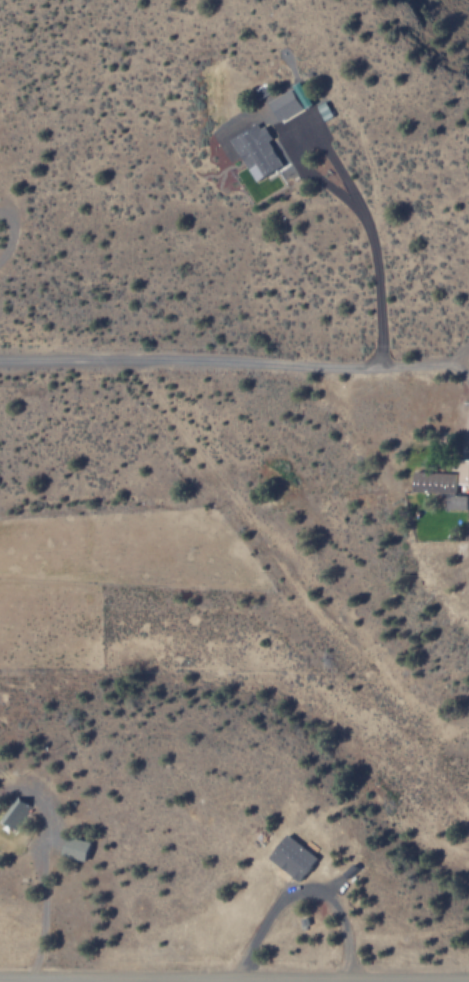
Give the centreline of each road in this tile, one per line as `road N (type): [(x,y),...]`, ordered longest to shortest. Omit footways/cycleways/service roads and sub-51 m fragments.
road 1 (residential): [(468,358),(0,361)]
road 2 (residential): [(468,979),(0,979)]

